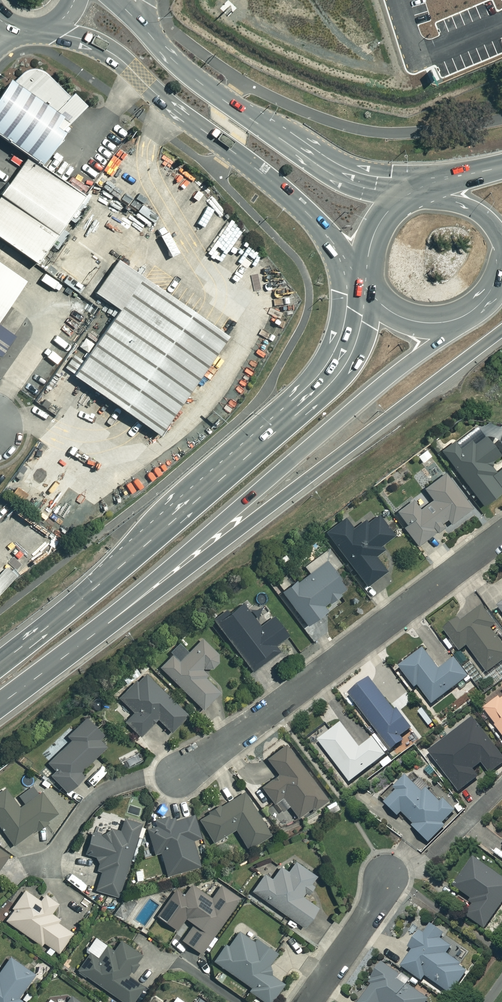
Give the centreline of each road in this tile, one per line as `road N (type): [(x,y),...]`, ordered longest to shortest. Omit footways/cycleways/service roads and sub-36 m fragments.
road 1 (trunk): [(0,662),(168,525),(312,392),(337,361),(368,287)]
road 2 (trunk): [(501,331),(101,628)]
road 3 (trunk): [(458,318),(101,628)]
road 4 (secondary): [(365,276),(288,194),(117,57),(47,31)]
road 5 (residential): [(501,535),(176,778)]
road 6 (secondary): [(149,35),(186,73),(328,173),(406,200)]
road 7 (residential): [(308,1001),(389,874)]
road 8 (trunk): [(101,628),(0,701)]
road 9 (trunk): [(424,197),(488,220),(499,269)]

